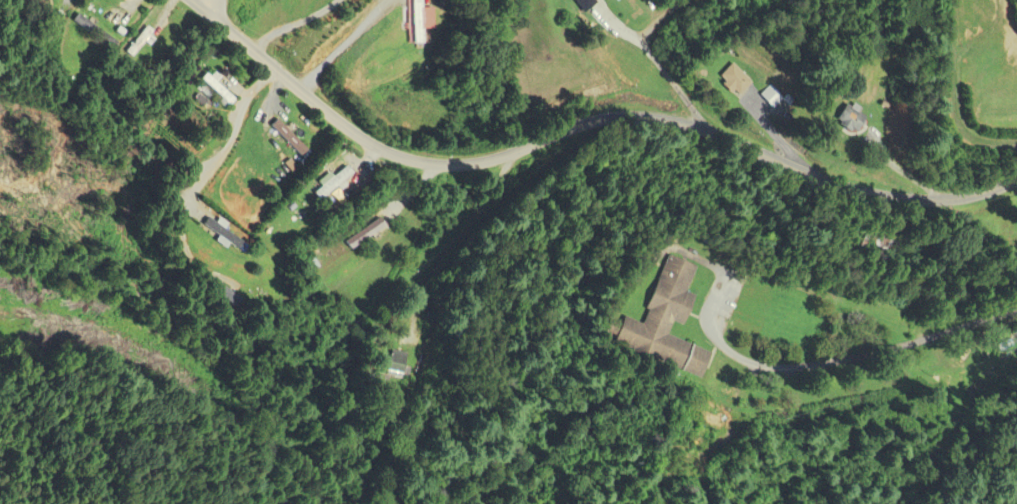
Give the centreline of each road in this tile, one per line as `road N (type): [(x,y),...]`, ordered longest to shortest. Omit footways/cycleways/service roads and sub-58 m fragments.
road 1 (residential): [(1016,180),(958,199),(917,201),(867,192),(708,130),(634,116),(473,165),(426,166),(361,137),(194,0)]

